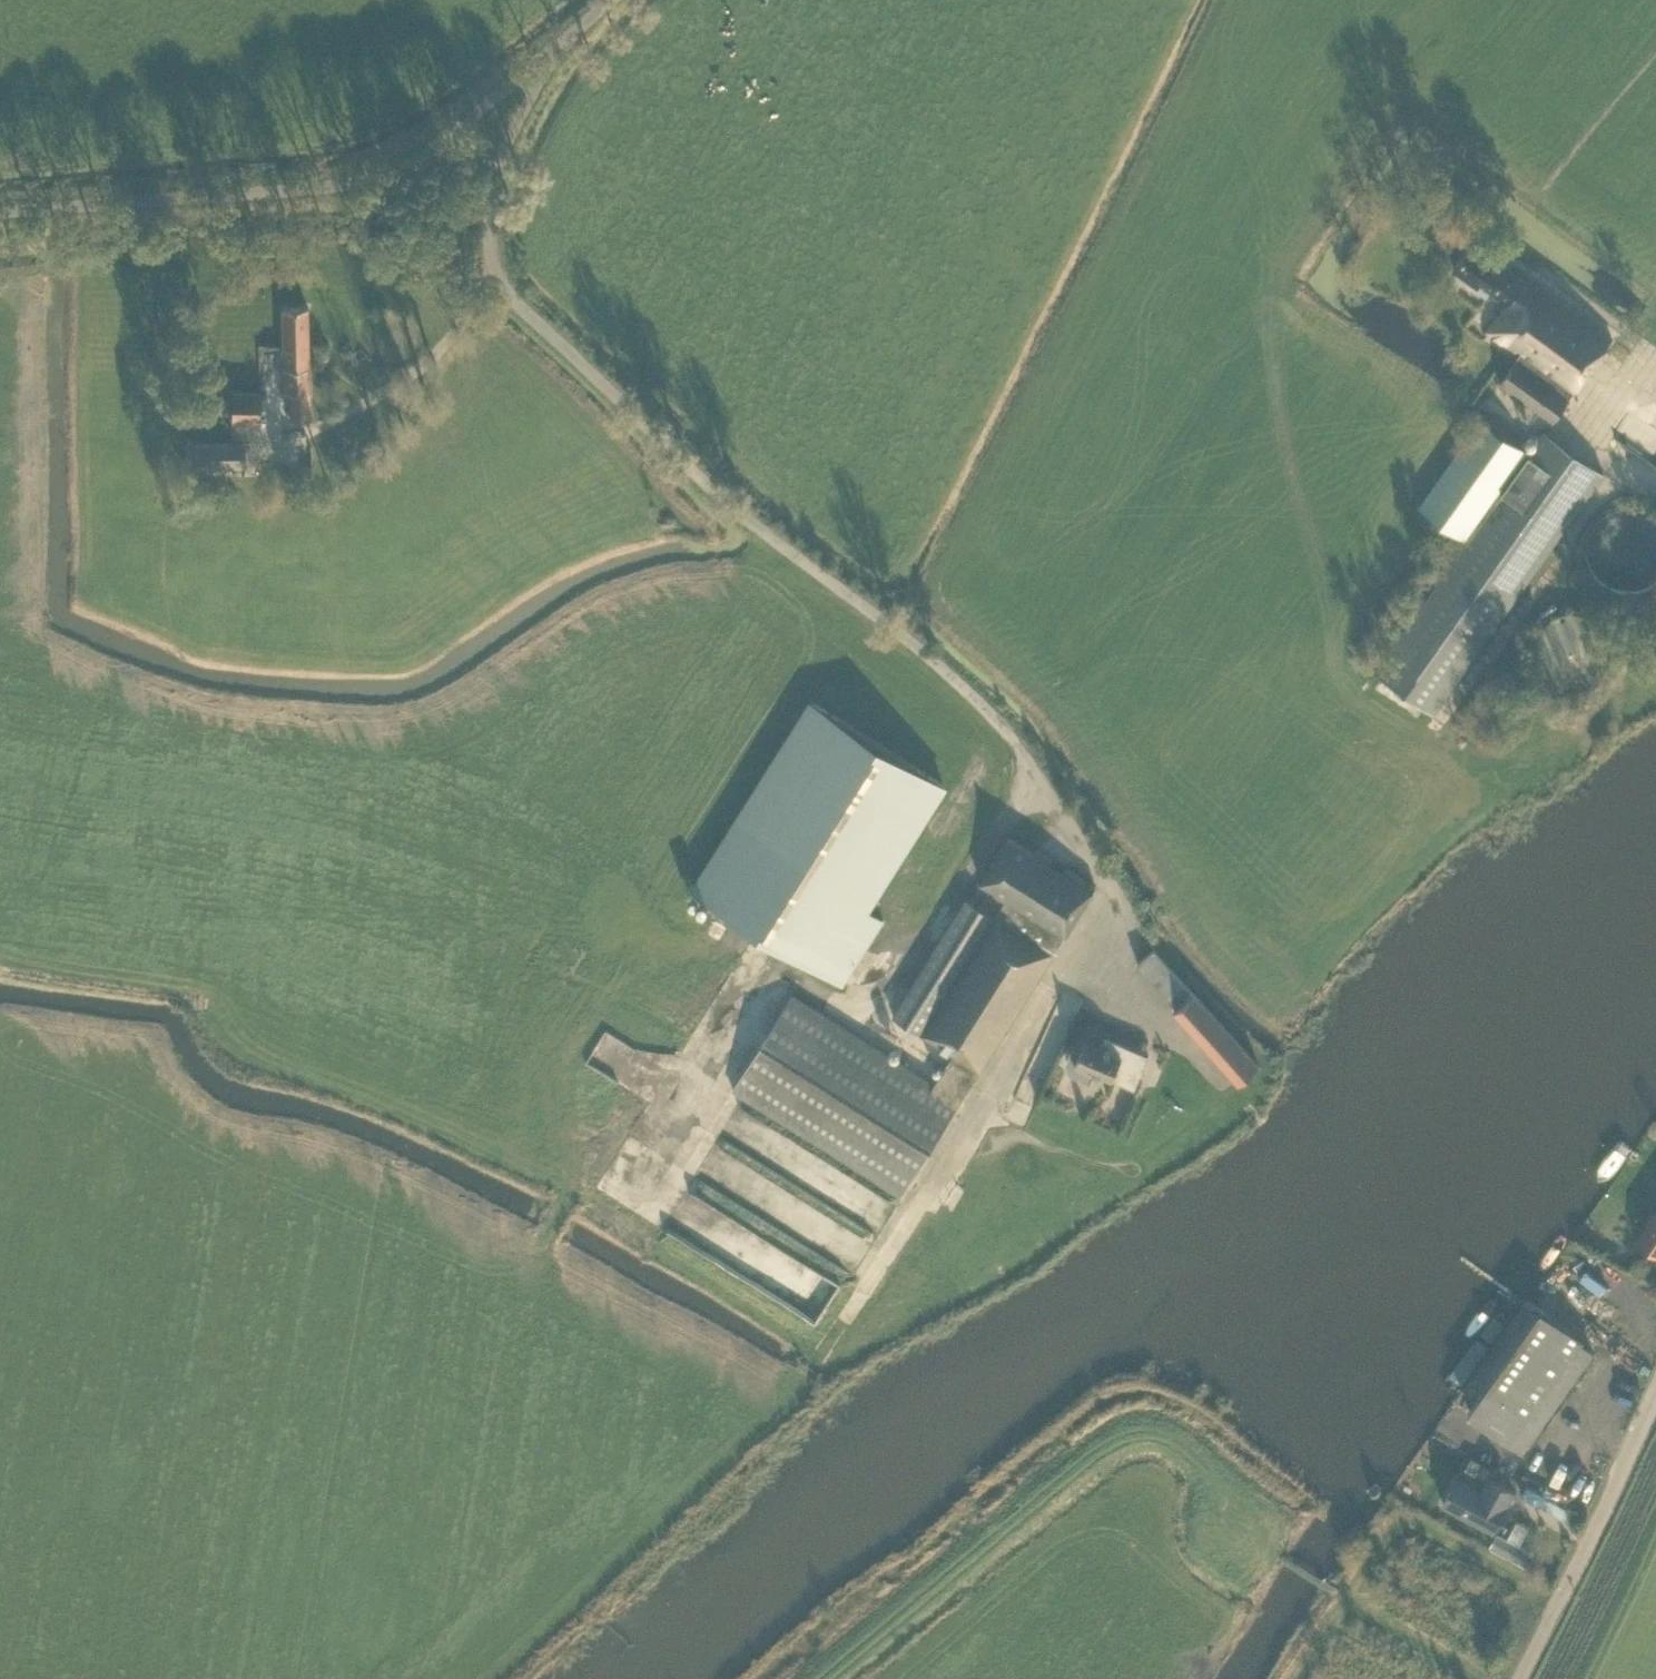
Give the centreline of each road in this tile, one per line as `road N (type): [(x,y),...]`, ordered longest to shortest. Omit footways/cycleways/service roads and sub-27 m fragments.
road 1 (unclassified): [(0,210),(371,176),(457,128),(611,0)]
road 2 (track): [(1282,1555),(1193,1450),(1163,1433),(1123,1436),(820,1678)]
road 3 (unclassified): [(1519,1678),(1655,1393)]

